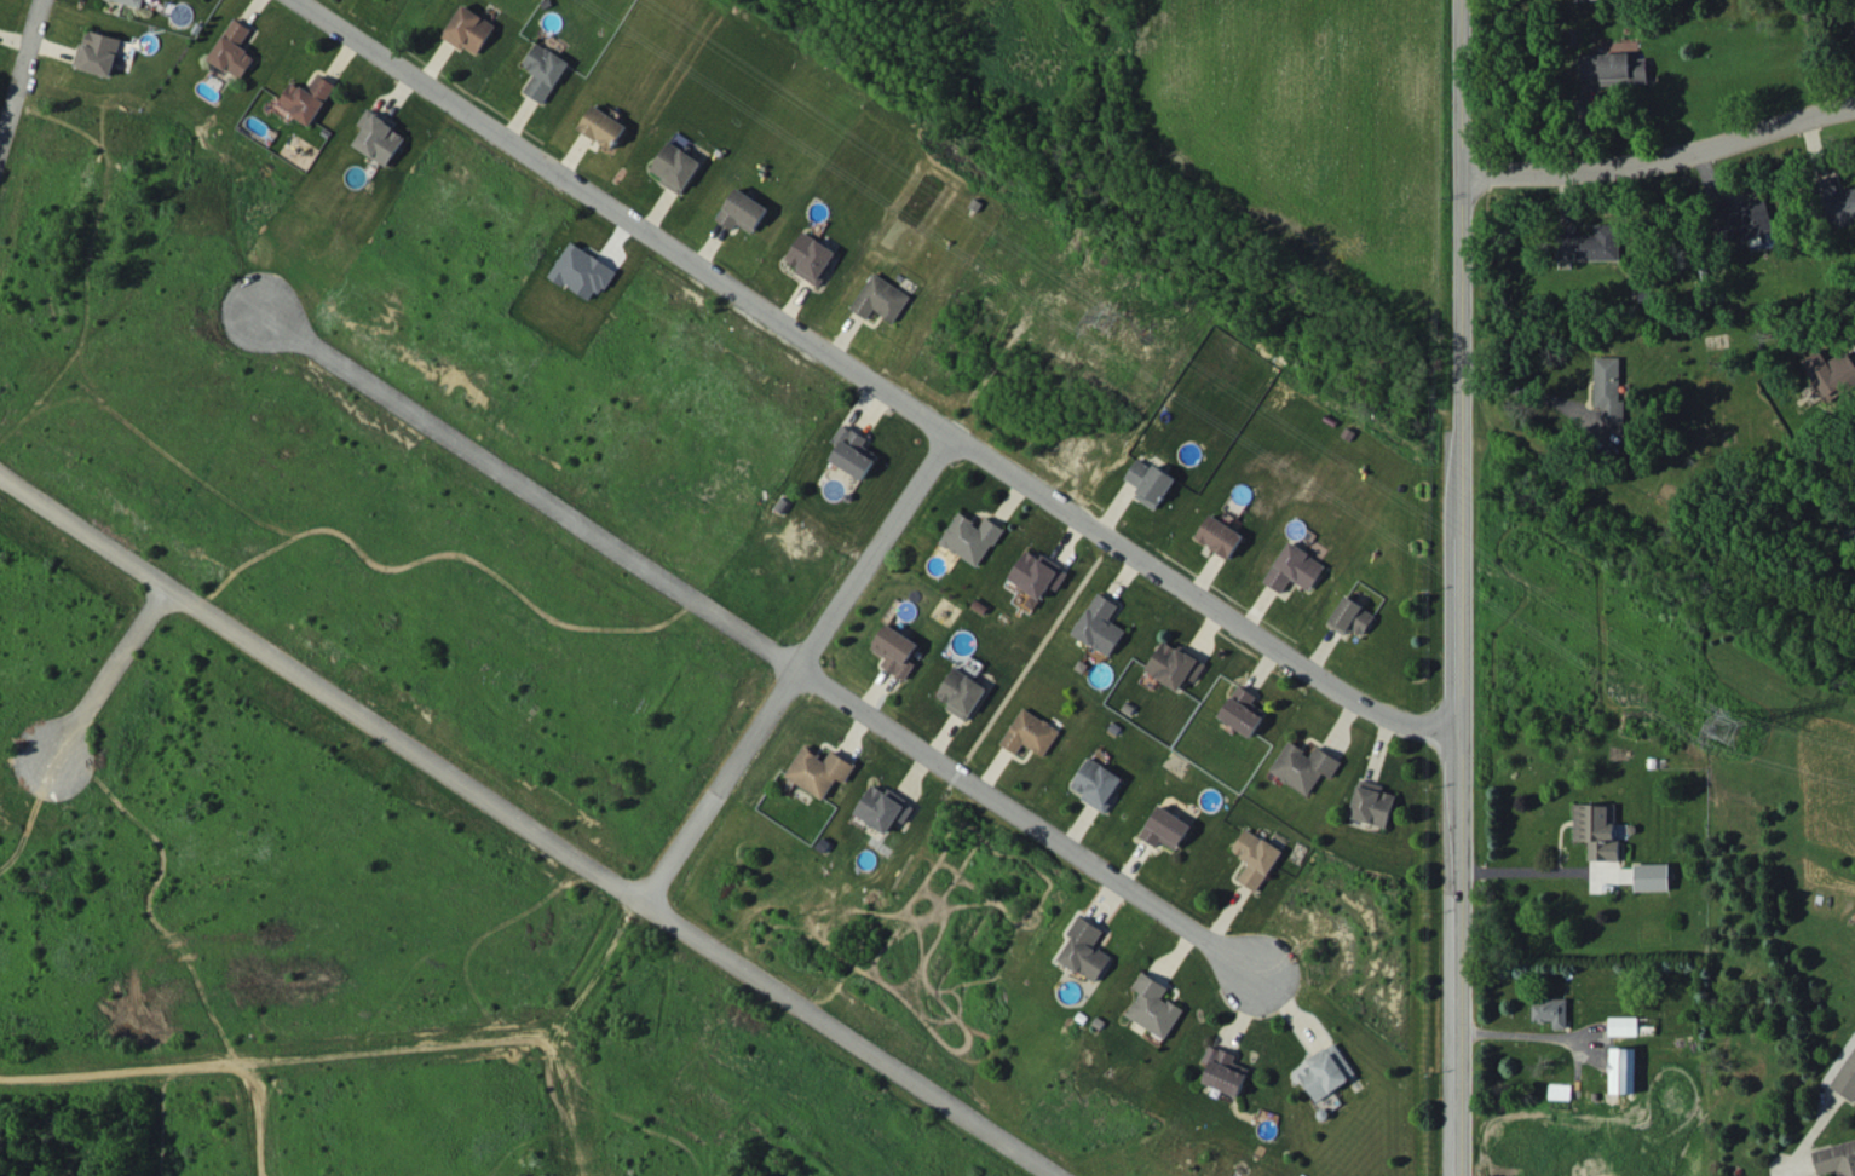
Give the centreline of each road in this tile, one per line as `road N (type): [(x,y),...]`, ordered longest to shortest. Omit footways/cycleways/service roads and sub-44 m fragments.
road 1 (residential): [(1451,724),(1395,717),(303,0)]
road 2 (residential): [(0,465),(1068,1175)]
road 3 (tertiary): [(1460,0),(1449,1175)]
road 4 (residential): [(246,302),(796,658)]
road 5 (residential): [(796,658),(1261,973)]
road 6 (residential): [(643,893),(950,425)]
road 7 (residential): [(1459,167),(1590,172),(1705,151),(1854,104)]
road 8 (residential): [(166,576),(48,757)]
road 9 (residential): [(40,0),(0,131)]

